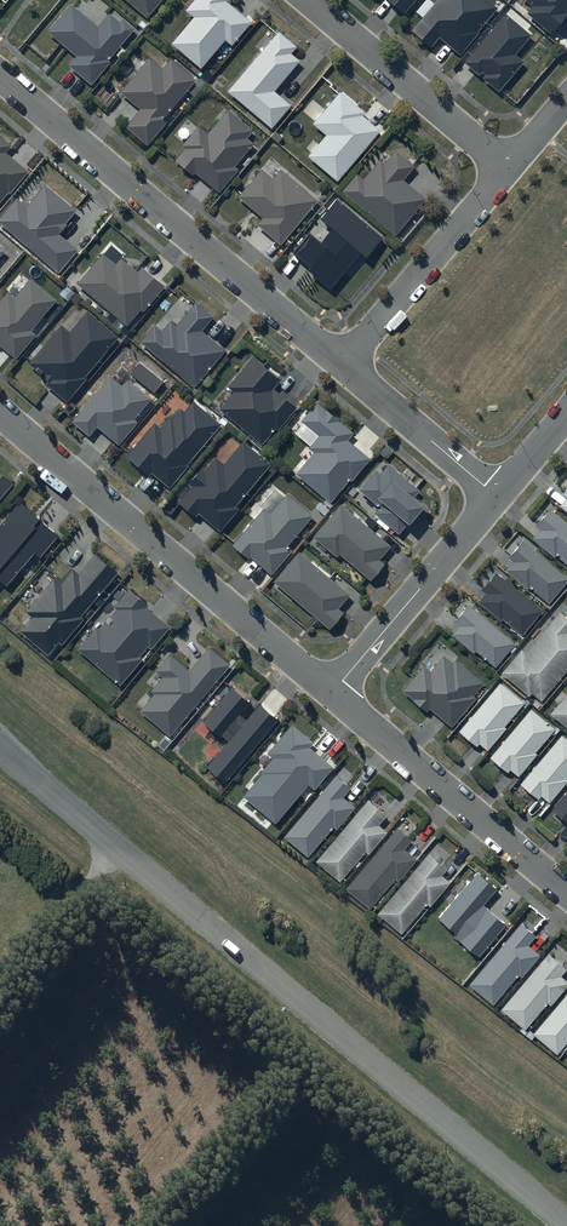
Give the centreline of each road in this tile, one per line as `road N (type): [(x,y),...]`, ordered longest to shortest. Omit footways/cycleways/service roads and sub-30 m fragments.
road 1 (unclassified): [(0,754),(566,1225)]
road 2 (residential): [(0,76),(341,365)]
road 3 (residential): [(0,411),(333,693)]
road 4 (residential): [(333,693),(566,891)]
road 5 (residential): [(508,168),(309,0)]
road 6 (residential): [(508,168),(341,365)]
road 7 (residential): [(333,693),(498,496)]
road 8 (residential): [(341,365),(498,496)]

